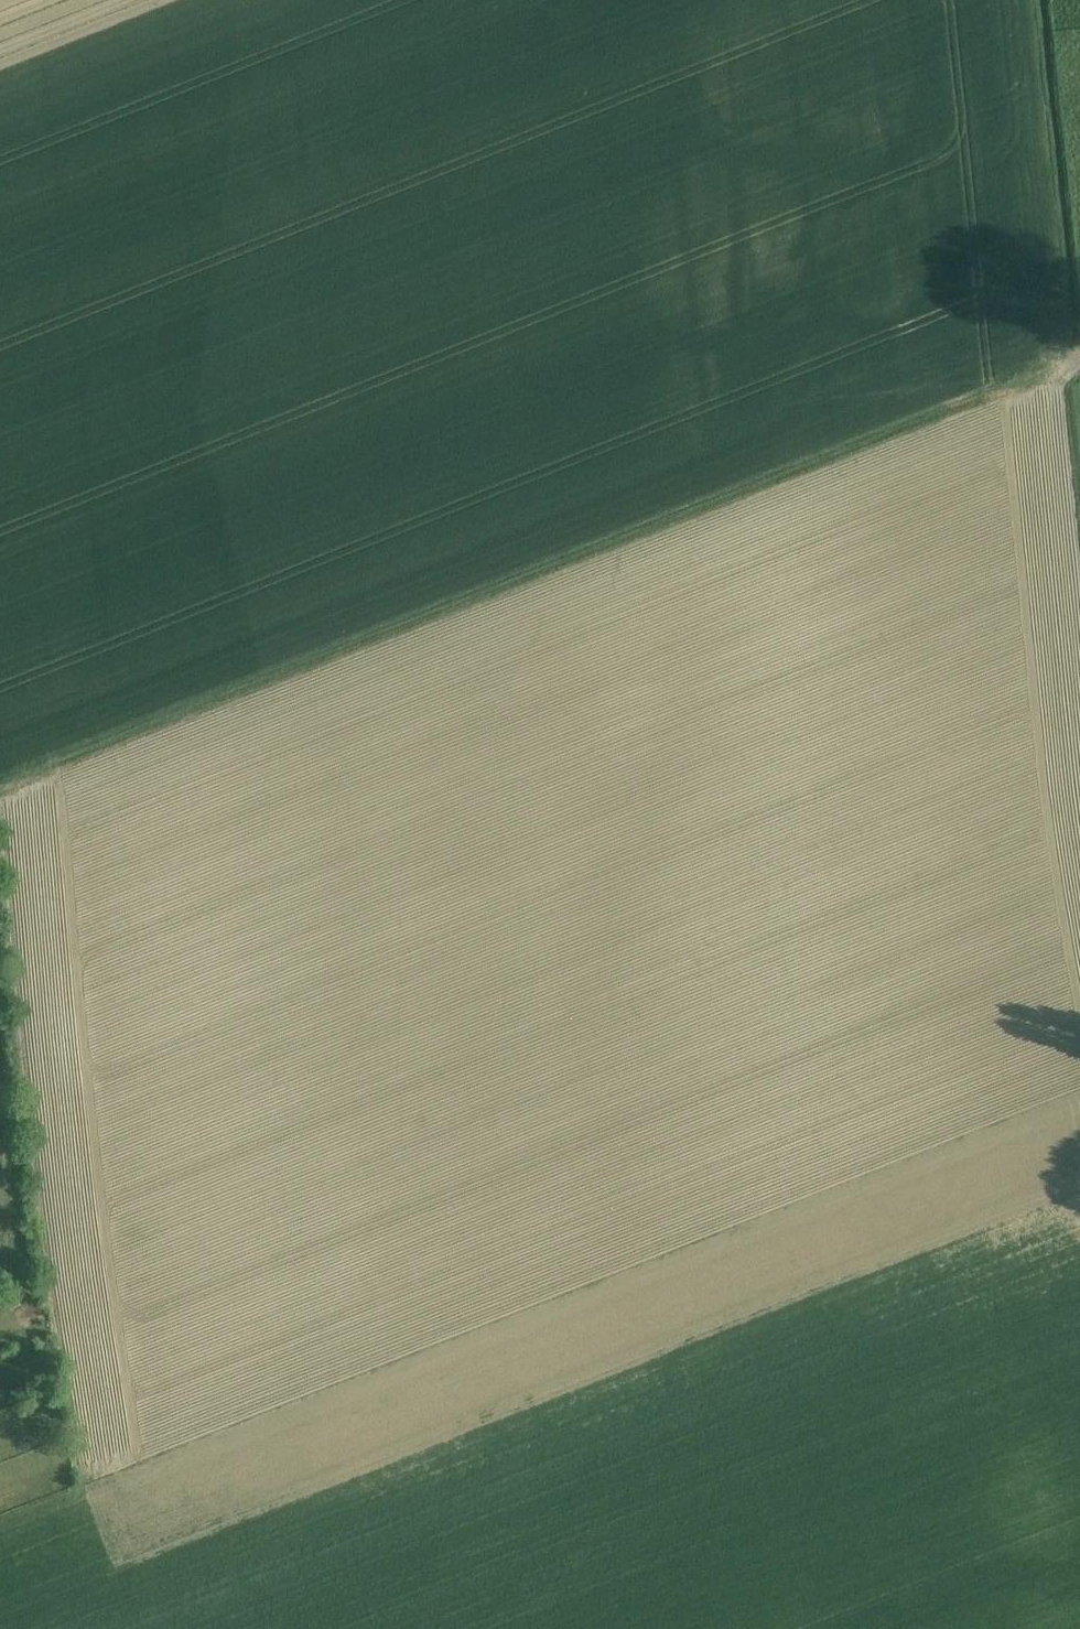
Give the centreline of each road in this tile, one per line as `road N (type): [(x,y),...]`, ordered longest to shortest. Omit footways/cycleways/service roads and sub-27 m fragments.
road 1 (track): [(1079,352),(0,786)]

